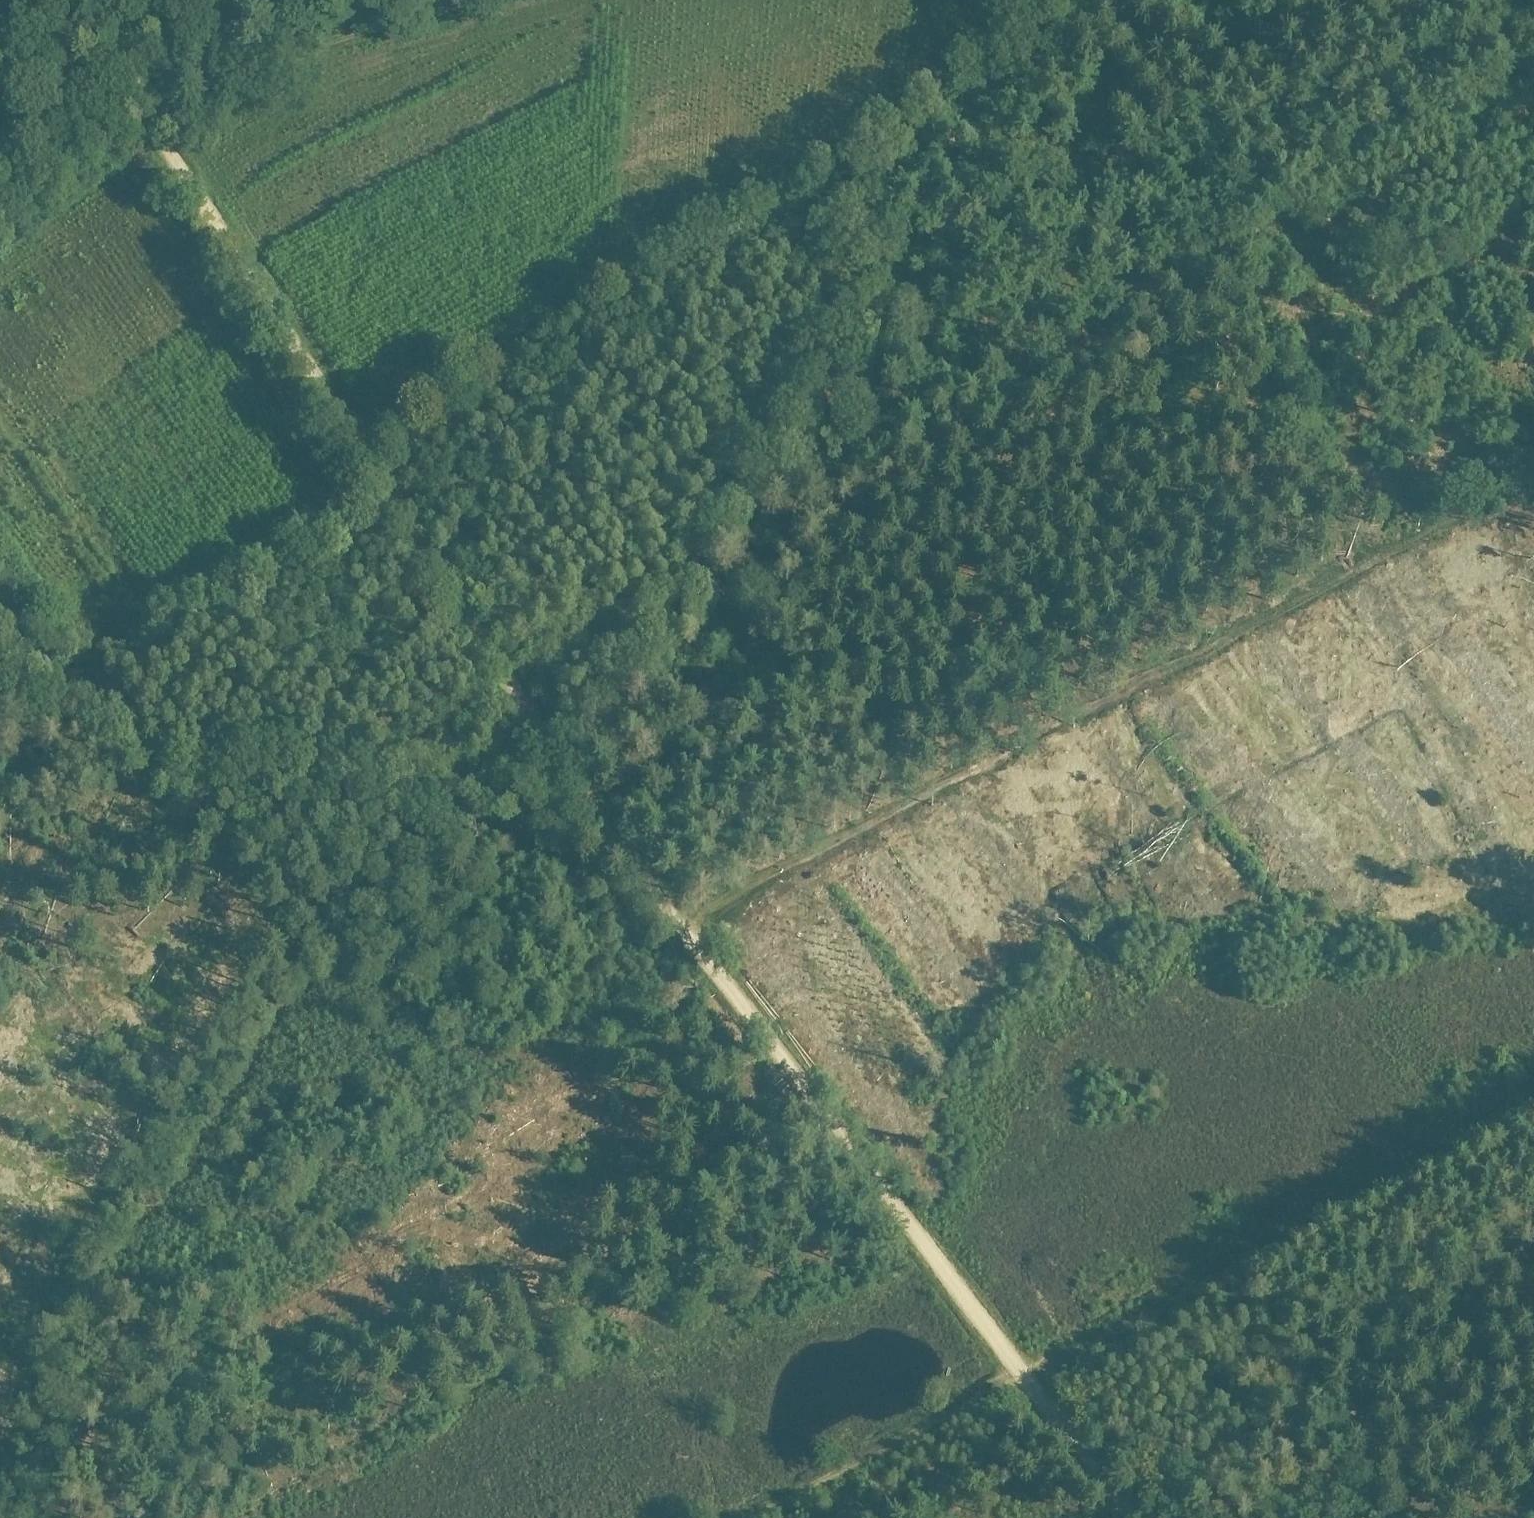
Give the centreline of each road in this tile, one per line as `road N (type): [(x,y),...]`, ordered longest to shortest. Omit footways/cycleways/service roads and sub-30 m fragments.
road 1 (unclassified): [(105,0),(141,102),(569,771),(1133,1517)]
road 2 (track): [(1023,1374),(1533,1111)]
road 3 (track): [(0,205),(113,116),(172,87),(474,0)]
road 4 (track): [(1023,1374),(749,1517)]

